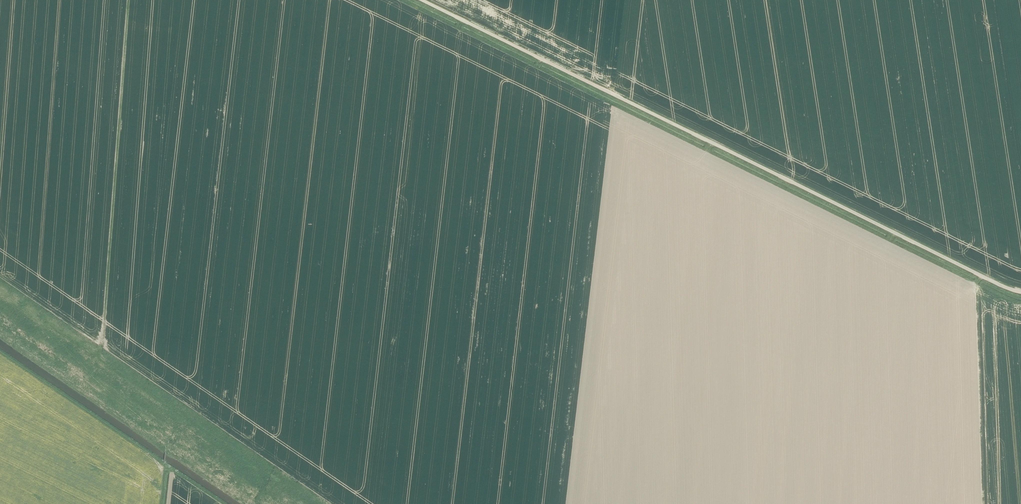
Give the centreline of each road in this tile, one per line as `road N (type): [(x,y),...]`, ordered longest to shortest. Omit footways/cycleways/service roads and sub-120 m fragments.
road 1 (unclassified): [(1020,292),(422,0)]

